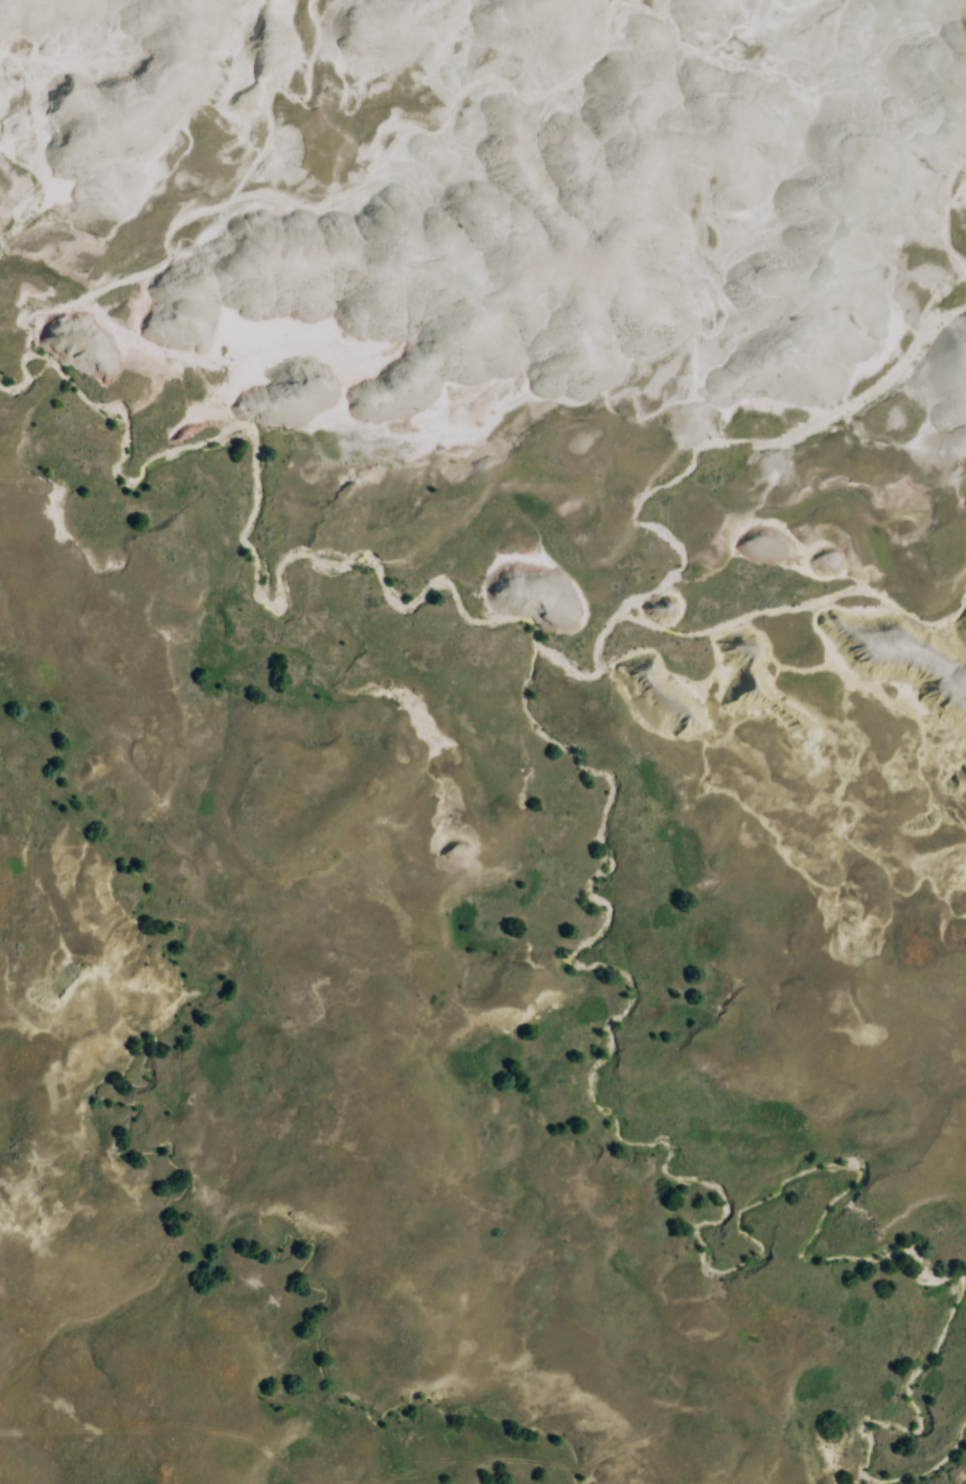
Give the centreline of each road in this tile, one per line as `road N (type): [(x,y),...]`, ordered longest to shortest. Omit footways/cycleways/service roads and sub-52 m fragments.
road 1 (track): [(0,1432),(240,1434),(337,1483)]

